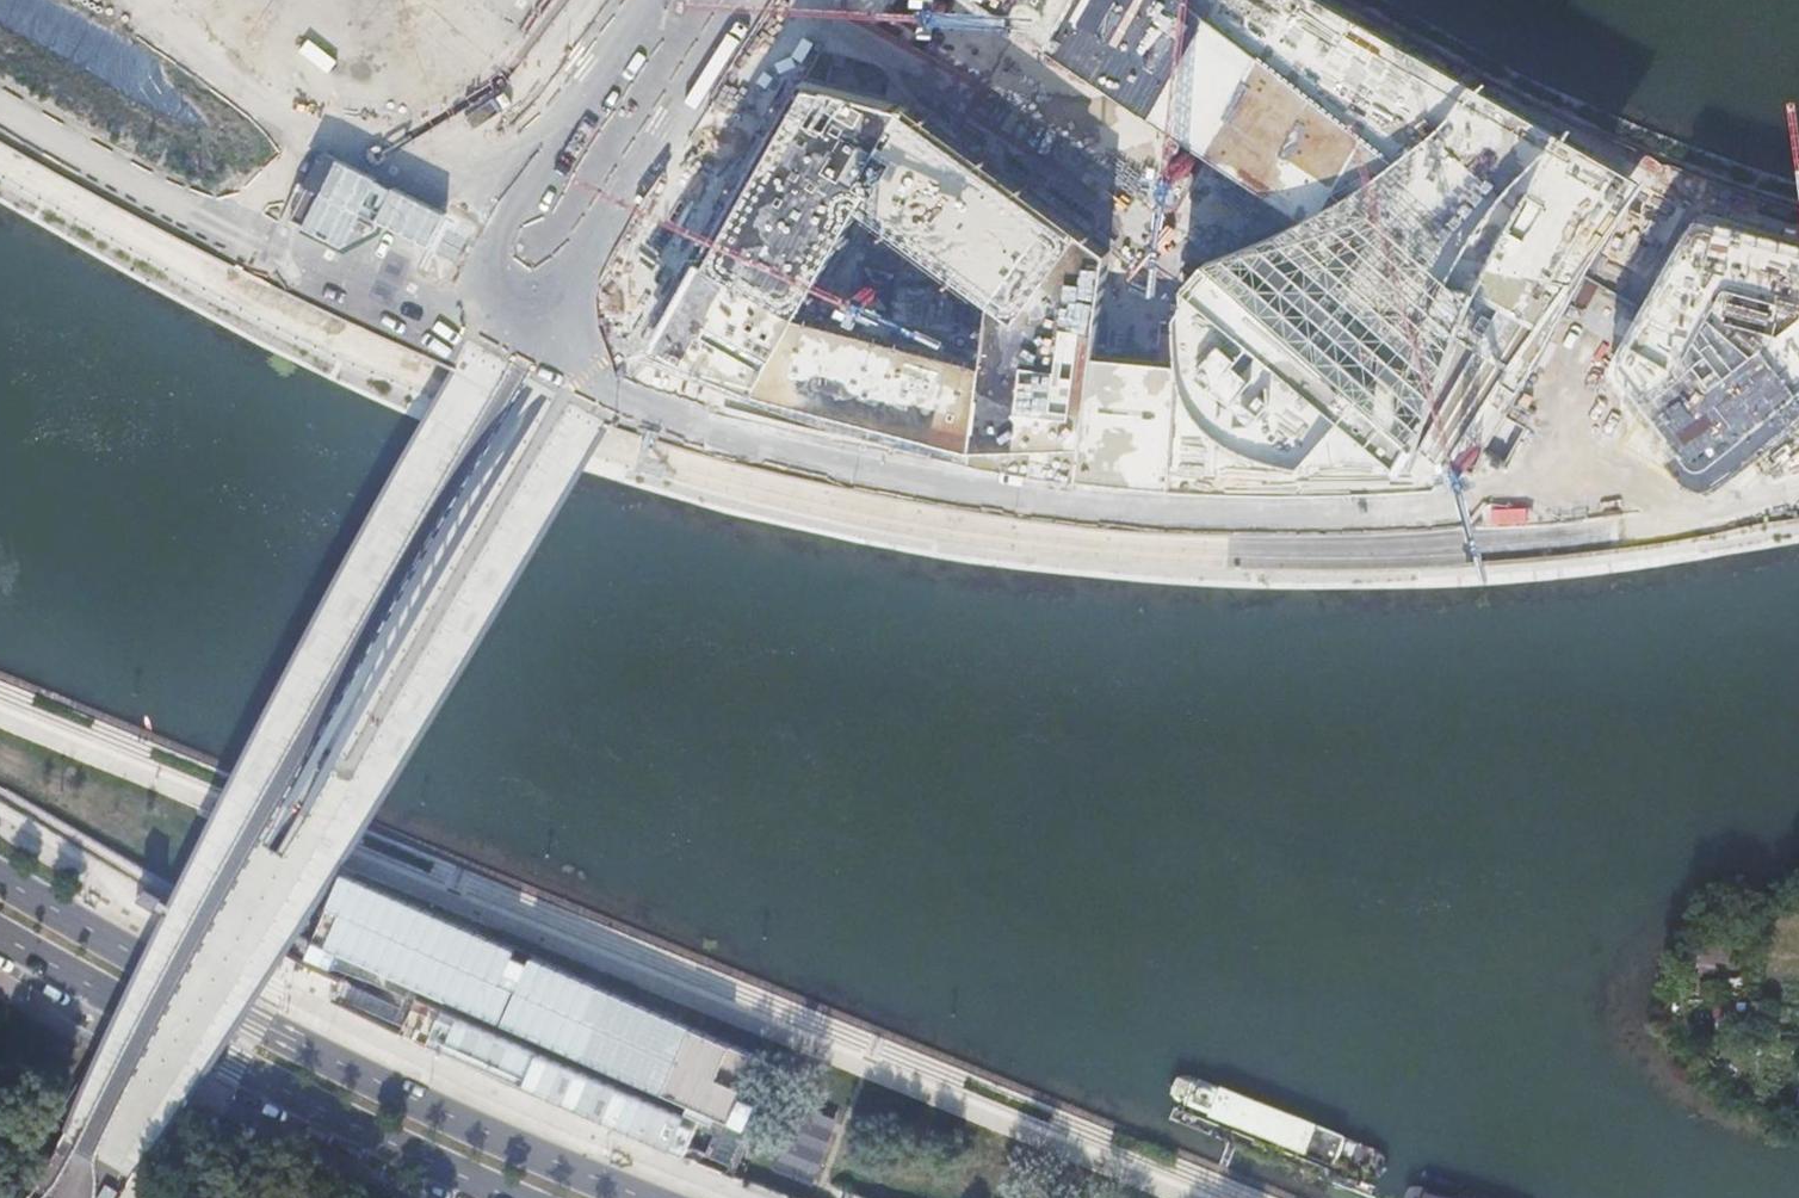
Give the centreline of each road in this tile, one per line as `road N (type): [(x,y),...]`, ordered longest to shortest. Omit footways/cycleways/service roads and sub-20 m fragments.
road 1 (primary): [(659,1197),(516,1144),(258,1022),(0,875)]
road 2 (primary): [(0,931),(233,1063),(520,1197)]

